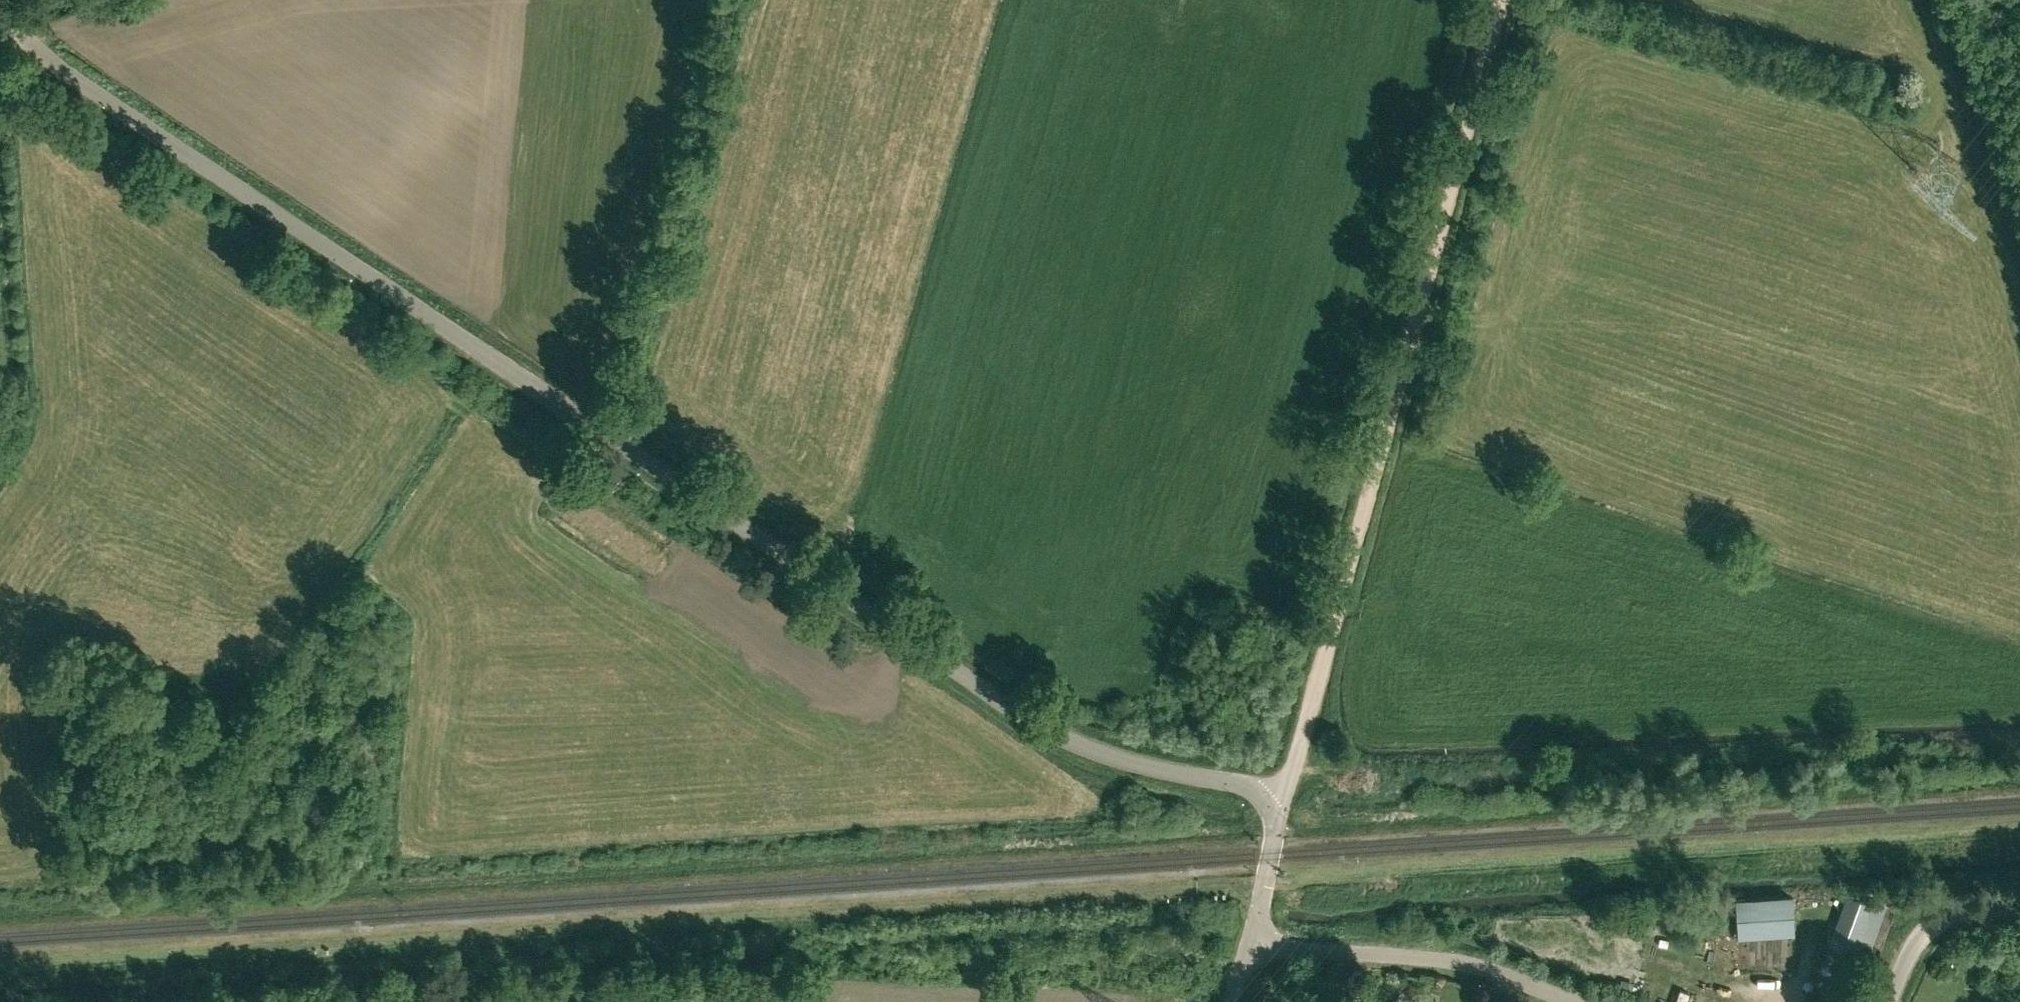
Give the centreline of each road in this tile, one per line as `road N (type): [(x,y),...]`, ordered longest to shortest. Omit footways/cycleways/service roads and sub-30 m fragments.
road 1 (unclassified): [(1267,803),(1217,779),(1096,754),(995,699),(44,54),(0,6)]
road 2 (track): [(1303,739),(1503,0)]
road 3 (unclassified): [(1567,1001),(1469,966),(1248,942)]
road 4 (unclassified): [(2019,905),(1953,915),(1927,930),(1890,1001)]
road 5 (unclassified): [(1248,942),(1270,855),(1267,803)]

